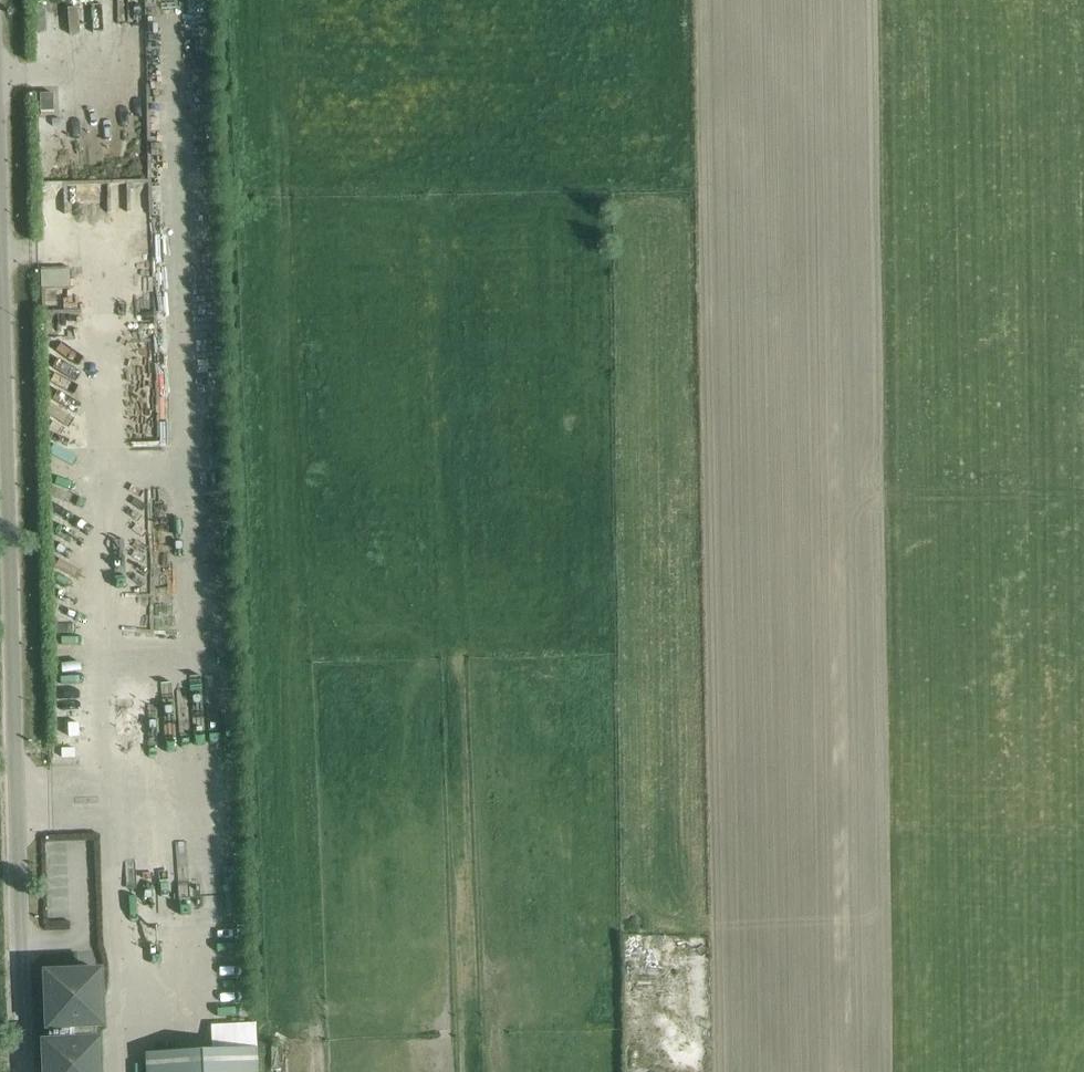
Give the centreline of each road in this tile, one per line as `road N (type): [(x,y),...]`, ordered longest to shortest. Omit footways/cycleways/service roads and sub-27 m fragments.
road 1 (unclassified): [(25,1071),(0,238)]

